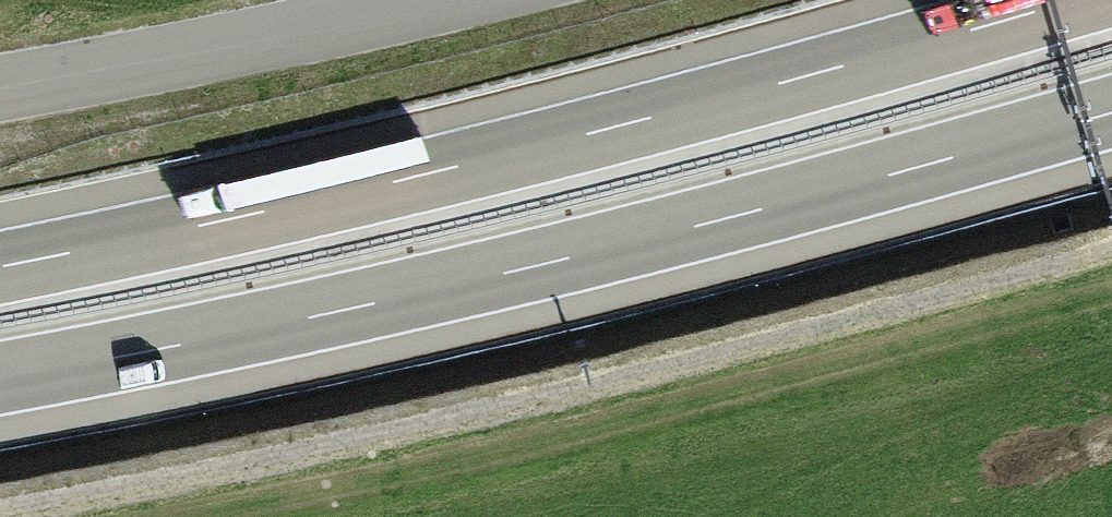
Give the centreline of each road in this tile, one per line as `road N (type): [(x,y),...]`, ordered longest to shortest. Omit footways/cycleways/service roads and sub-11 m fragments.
road 1 (motorway): [(0,380),(512,273),(1111,114)]
road 2 (motorway): [(1073,0),(466,162),(0,265)]
road 3 (unclassified): [(442,0),(0,89)]

